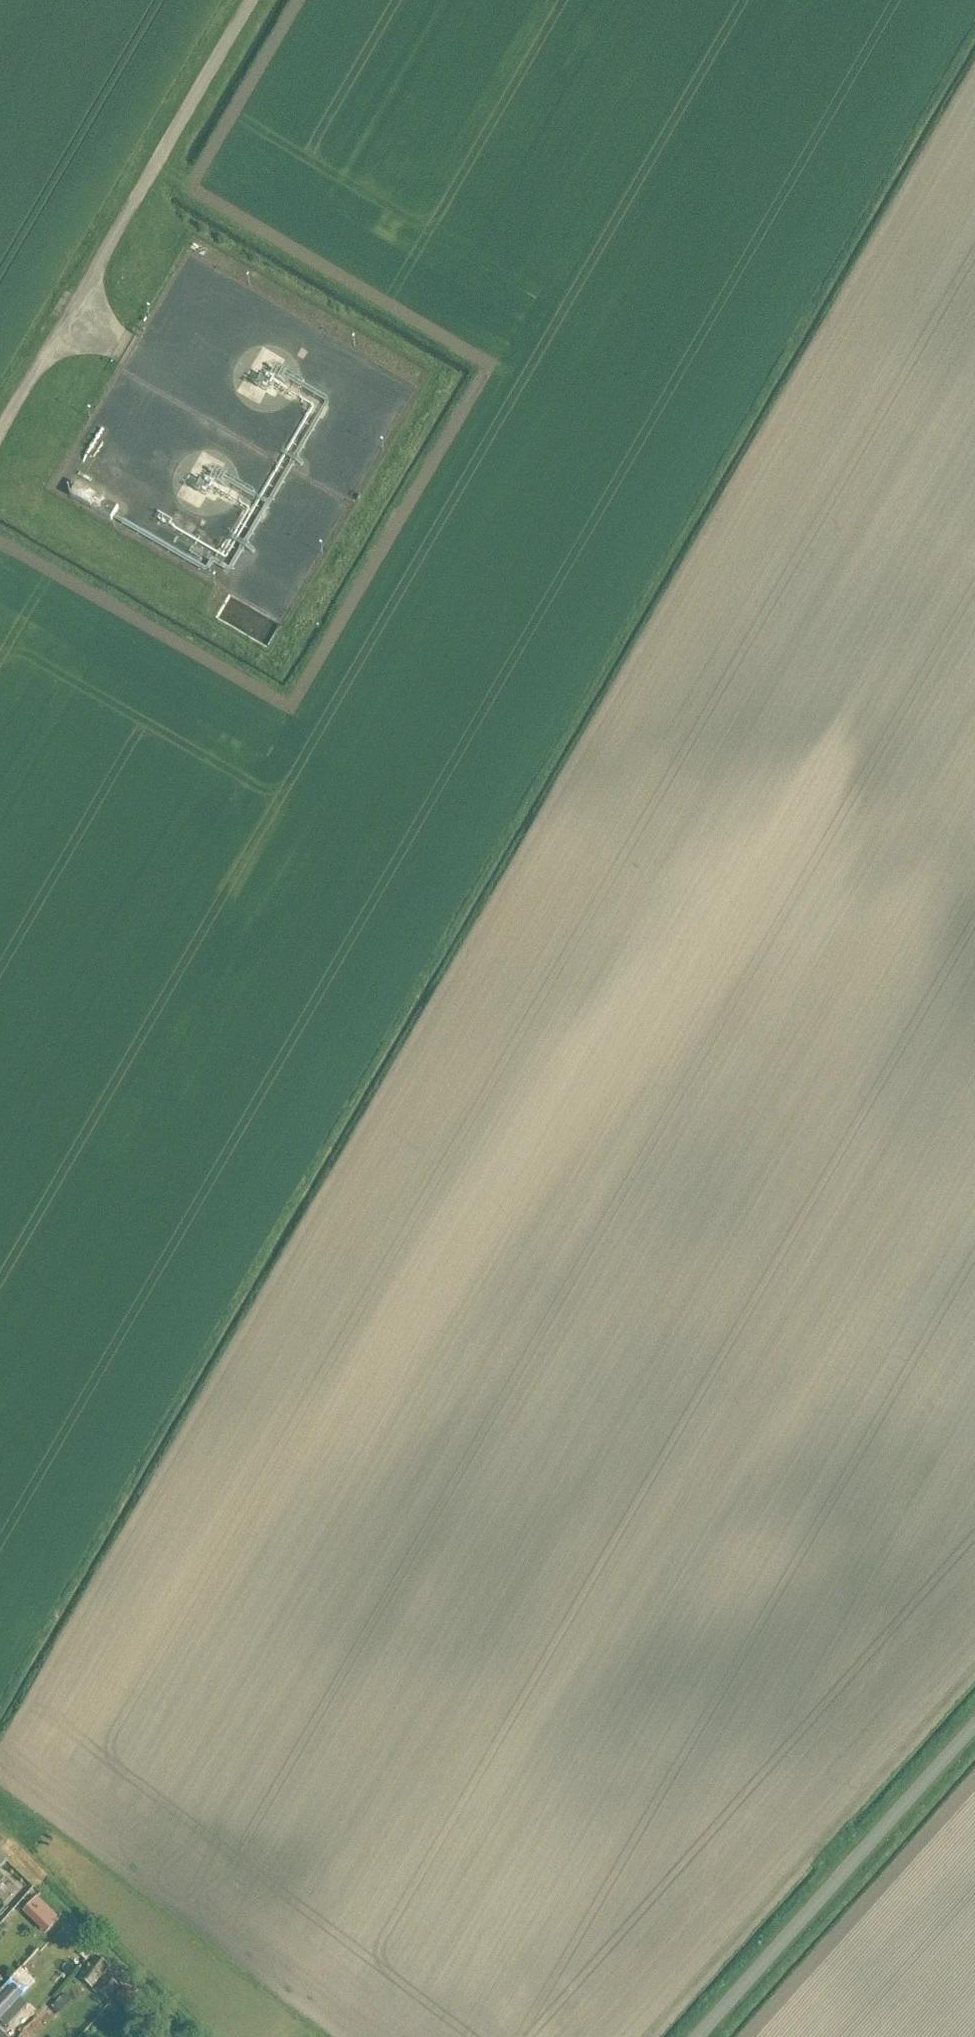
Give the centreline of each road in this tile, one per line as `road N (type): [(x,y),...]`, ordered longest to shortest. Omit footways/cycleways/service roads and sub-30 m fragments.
road 1 (unclassified): [(701,2036),(974,1730)]

